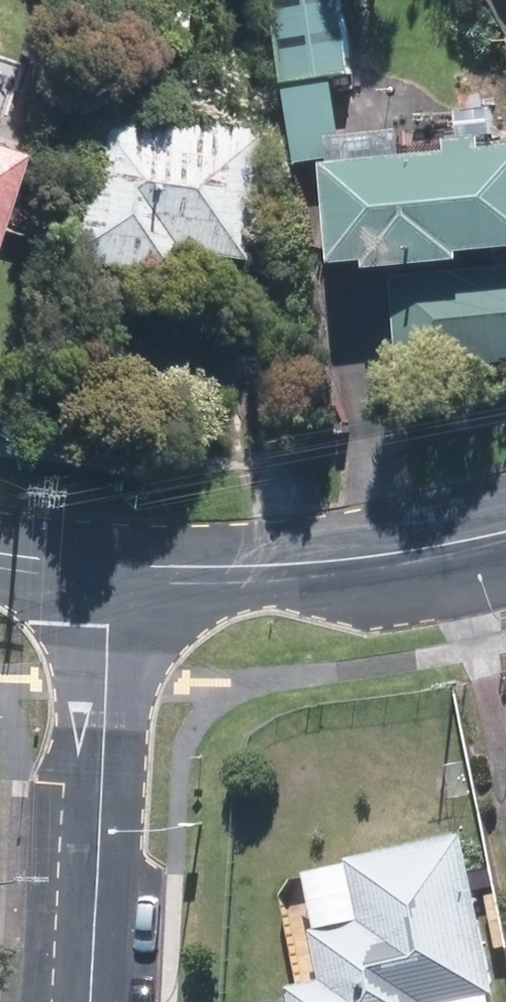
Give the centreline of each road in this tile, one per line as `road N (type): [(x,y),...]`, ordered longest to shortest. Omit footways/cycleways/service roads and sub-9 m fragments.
road 1 (residential): [(106,583),(86,1001)]
road 2 (tertiary): [(106,583),(331,574),(505,539)]

